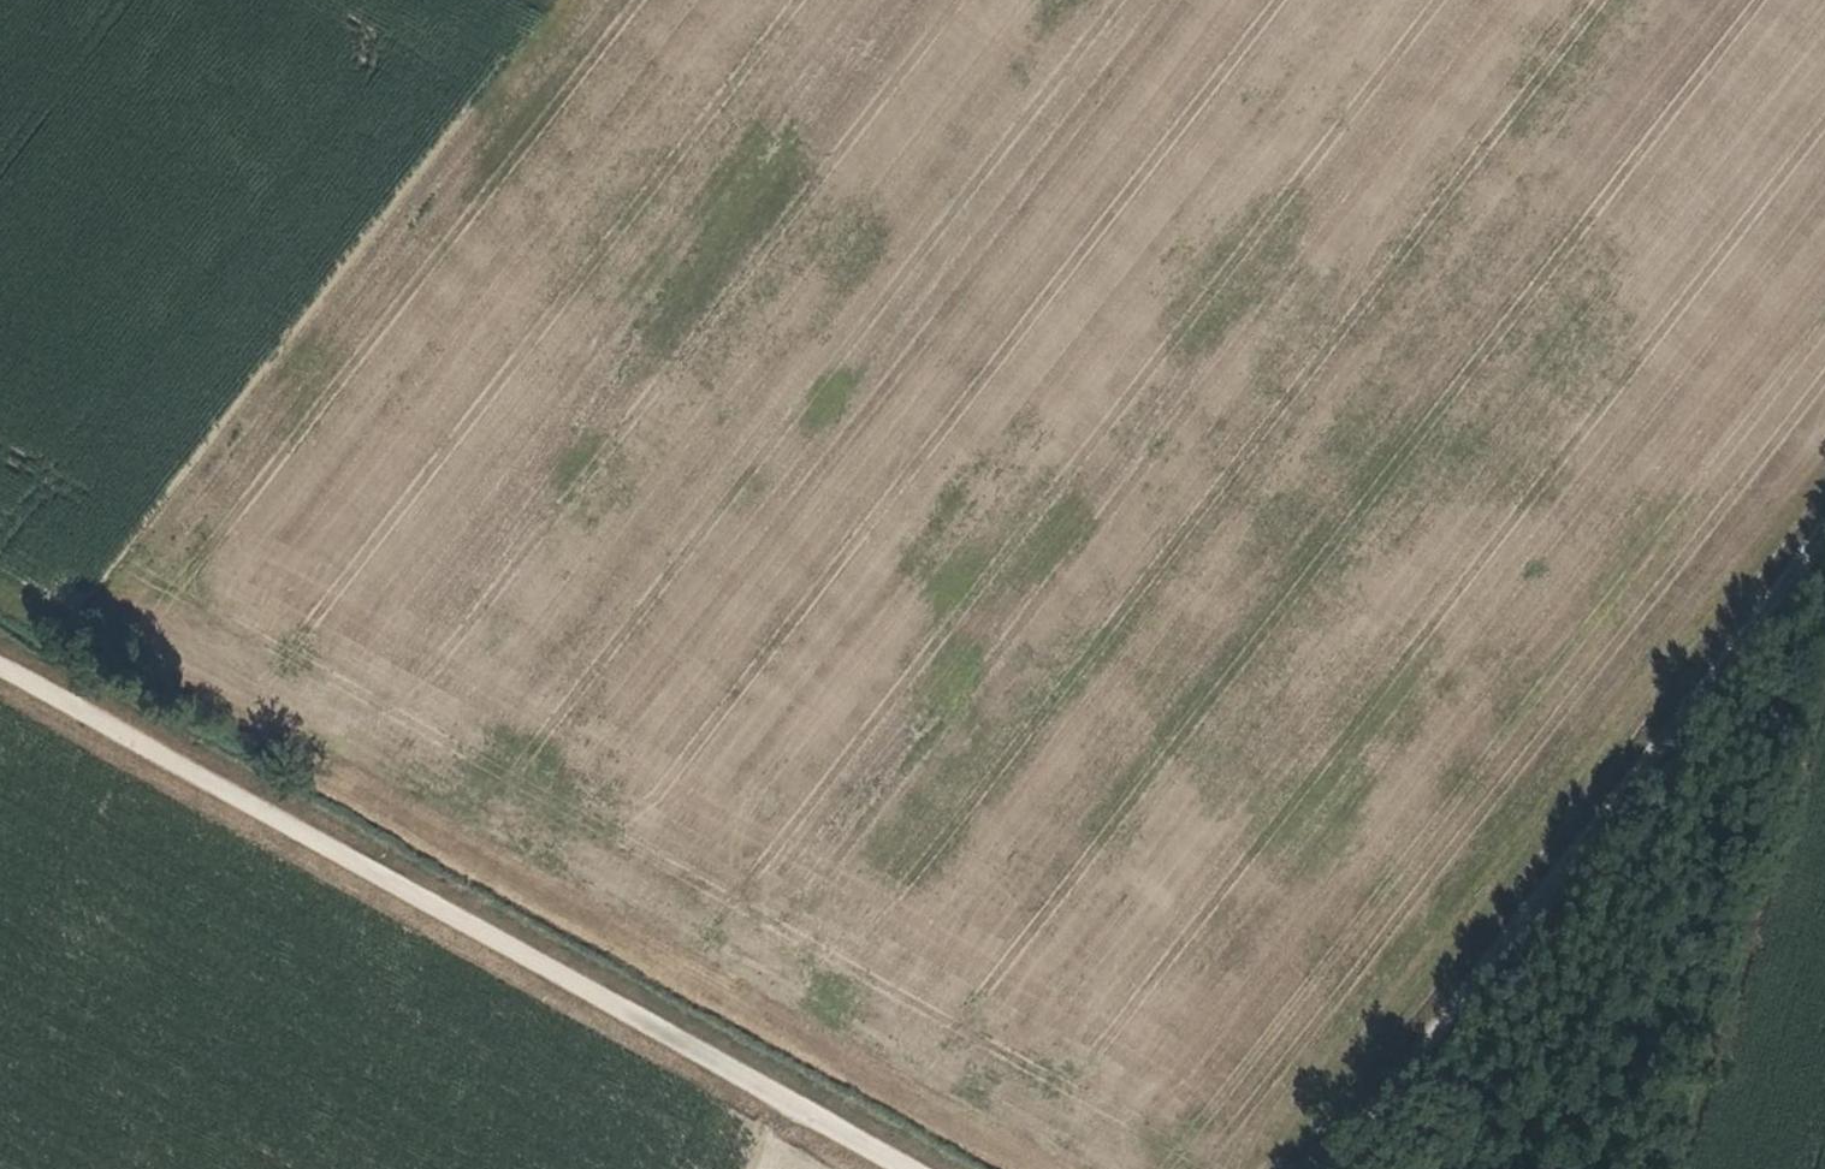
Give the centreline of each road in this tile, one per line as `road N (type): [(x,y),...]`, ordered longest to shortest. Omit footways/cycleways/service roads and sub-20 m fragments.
road 1 (track): [(0,682),(887,1168)]
road 2 (track): [(1336,1168),(1824,537)]

